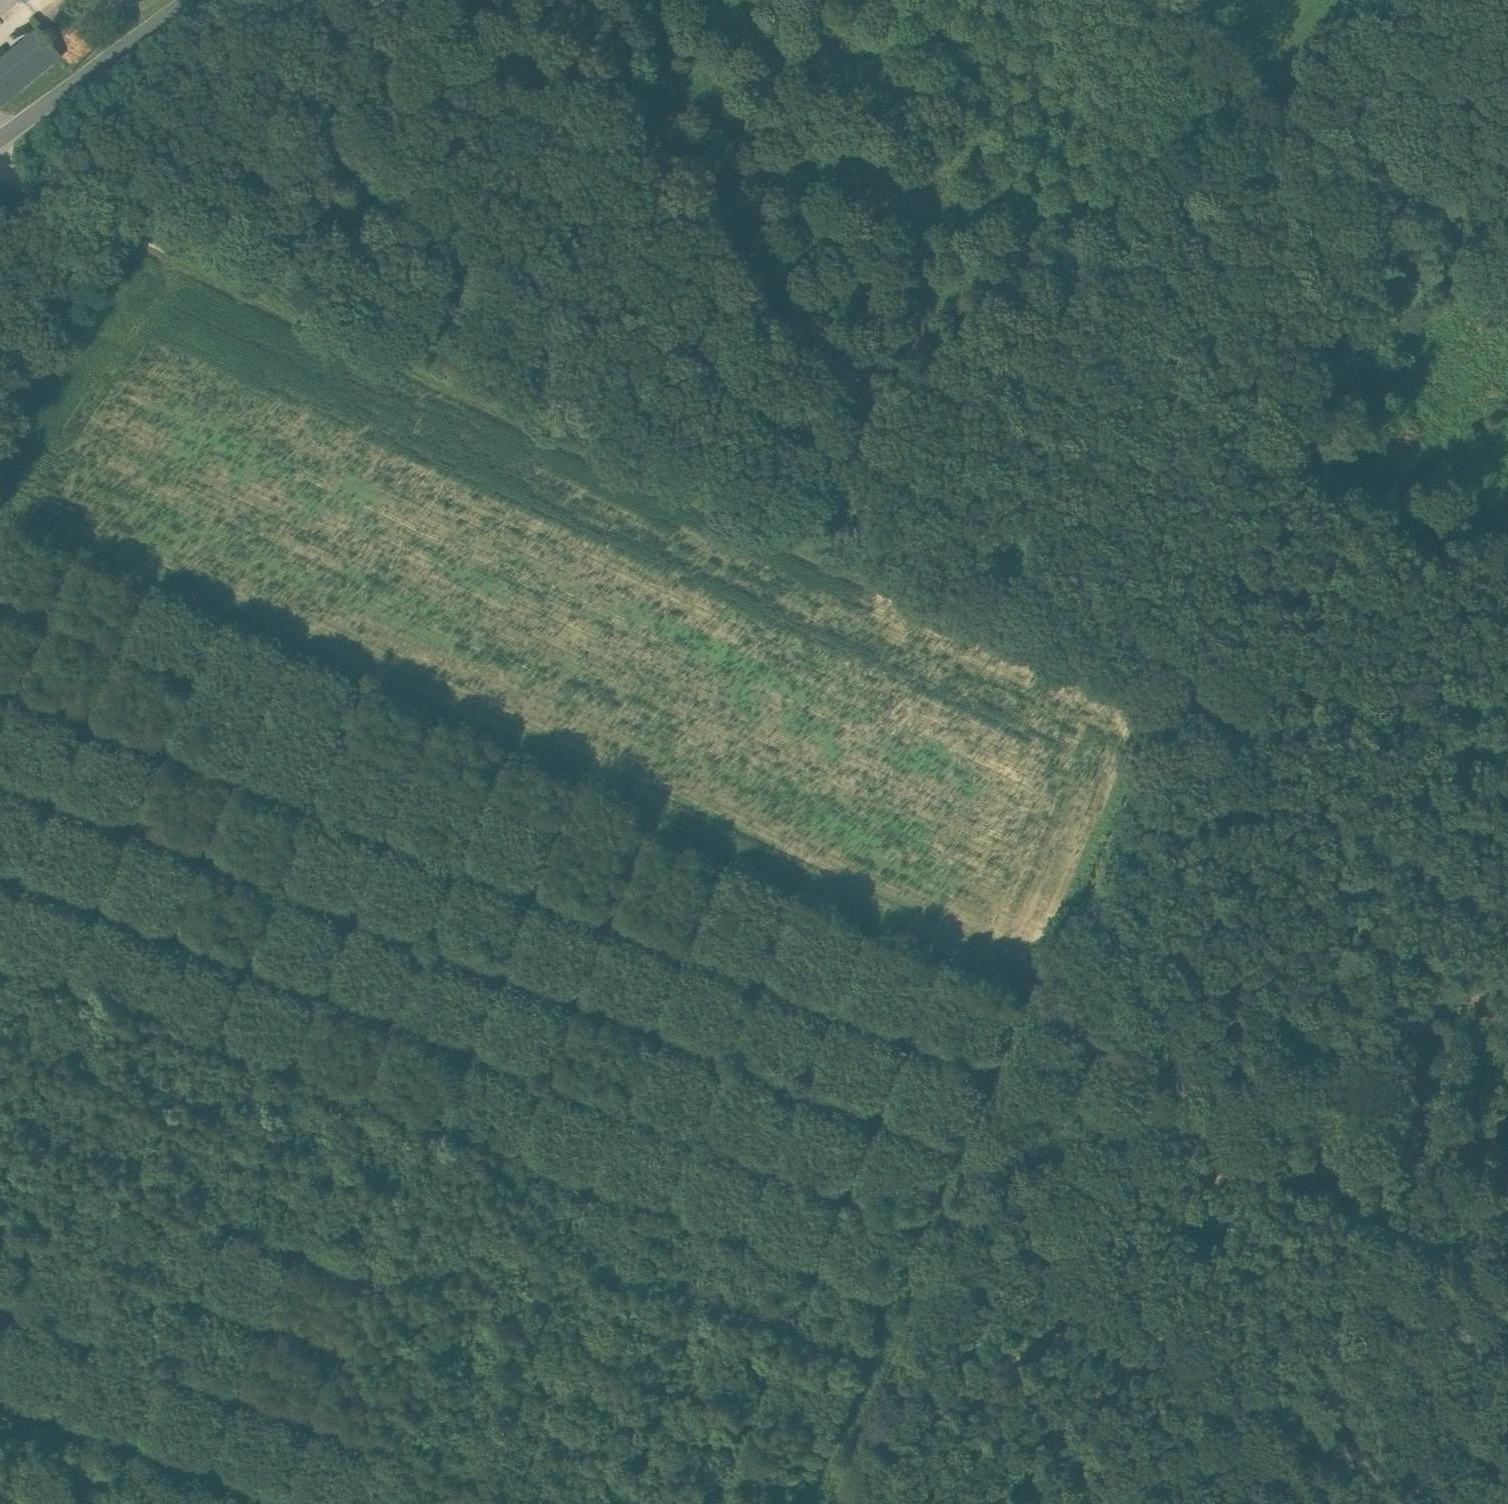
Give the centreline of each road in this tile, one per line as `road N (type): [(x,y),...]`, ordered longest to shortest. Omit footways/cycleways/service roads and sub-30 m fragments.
road 1 (track): [(124,227),(1161,698)]
road 2 (track): [(829,1503),(1161,698)]
road 3 (track): [(1161,698),(1459,0)]
road 4 (track): [(1161,698),(1424,702)]
road 5 (unclassified): [(192,0),(0,141)]
road 6 (track): [(124,227),(31,351),(0,413)]

